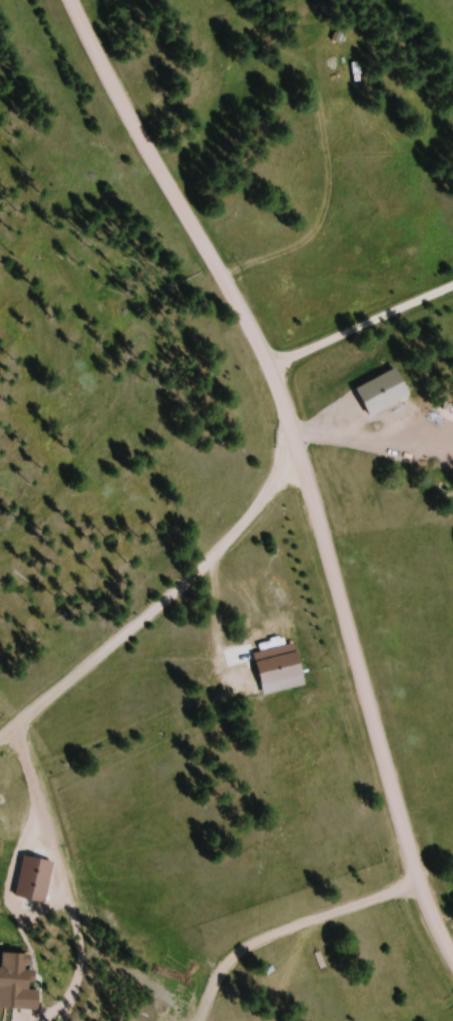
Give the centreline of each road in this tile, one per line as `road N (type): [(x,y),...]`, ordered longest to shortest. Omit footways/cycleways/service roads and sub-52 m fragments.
road 1 (residential): [(452,970),(408,869),(301,446),(266,366),(116,104),(67,0)]
road 2 (residential): [(0,742),(179,602),(234,519),(301,446)]
road 3 (residential): [(266,366),(452,280)]

